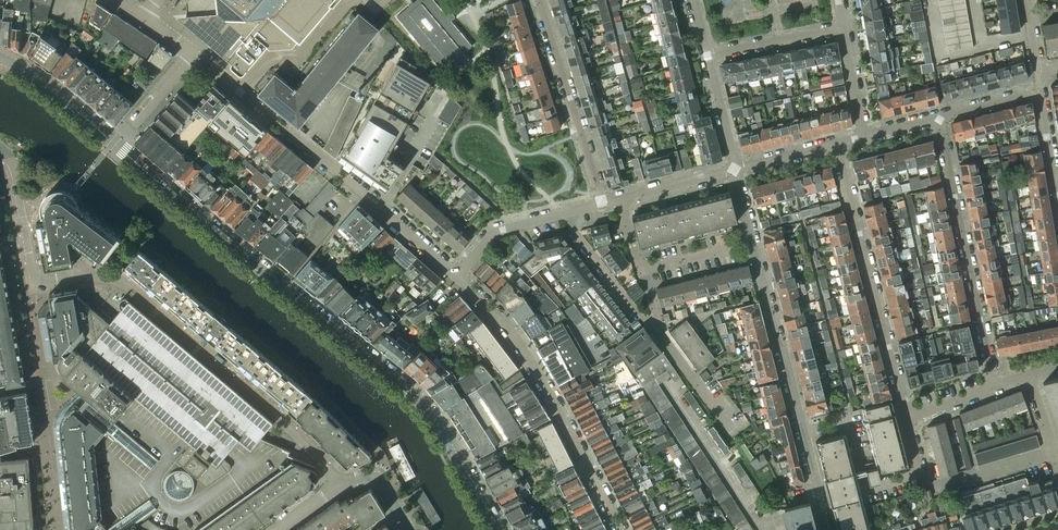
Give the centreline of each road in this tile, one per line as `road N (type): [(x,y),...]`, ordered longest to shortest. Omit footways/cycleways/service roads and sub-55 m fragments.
road 1 (secondary): [(498,529),(417,397),(113,143)]
road 2 (residential): [(0,150),(14,171),(34,281),(80,276),(122,284),(338,484)]
road 3 (residential): [(827,529),(739,169)]
road 4 (residential): [(461,275),(192,52)]
road 5 (residential): [(622,529),(520,342),(461,275)]
road 6 (residential): [(910,415),(840,144)]
road 7 (residential): [(939,118),(995,385)]
road 8 (residential): [(538,0),(601,205)]
road 9 (residential): [(656,331),(562,215)]
road 10 (secondary): [(113,143),(50,87),(0,57)]
road 11 (residential): [(713,57),(847,34)]
road 12 (residential): [(925,484),(1050,455)]
road 13 (residential): [(461,275),(493,232),(562,215)]
road 14 (residential): [(619,201),(739,169)]
road 15 (unclassified): [(113,143),(192,52)]

